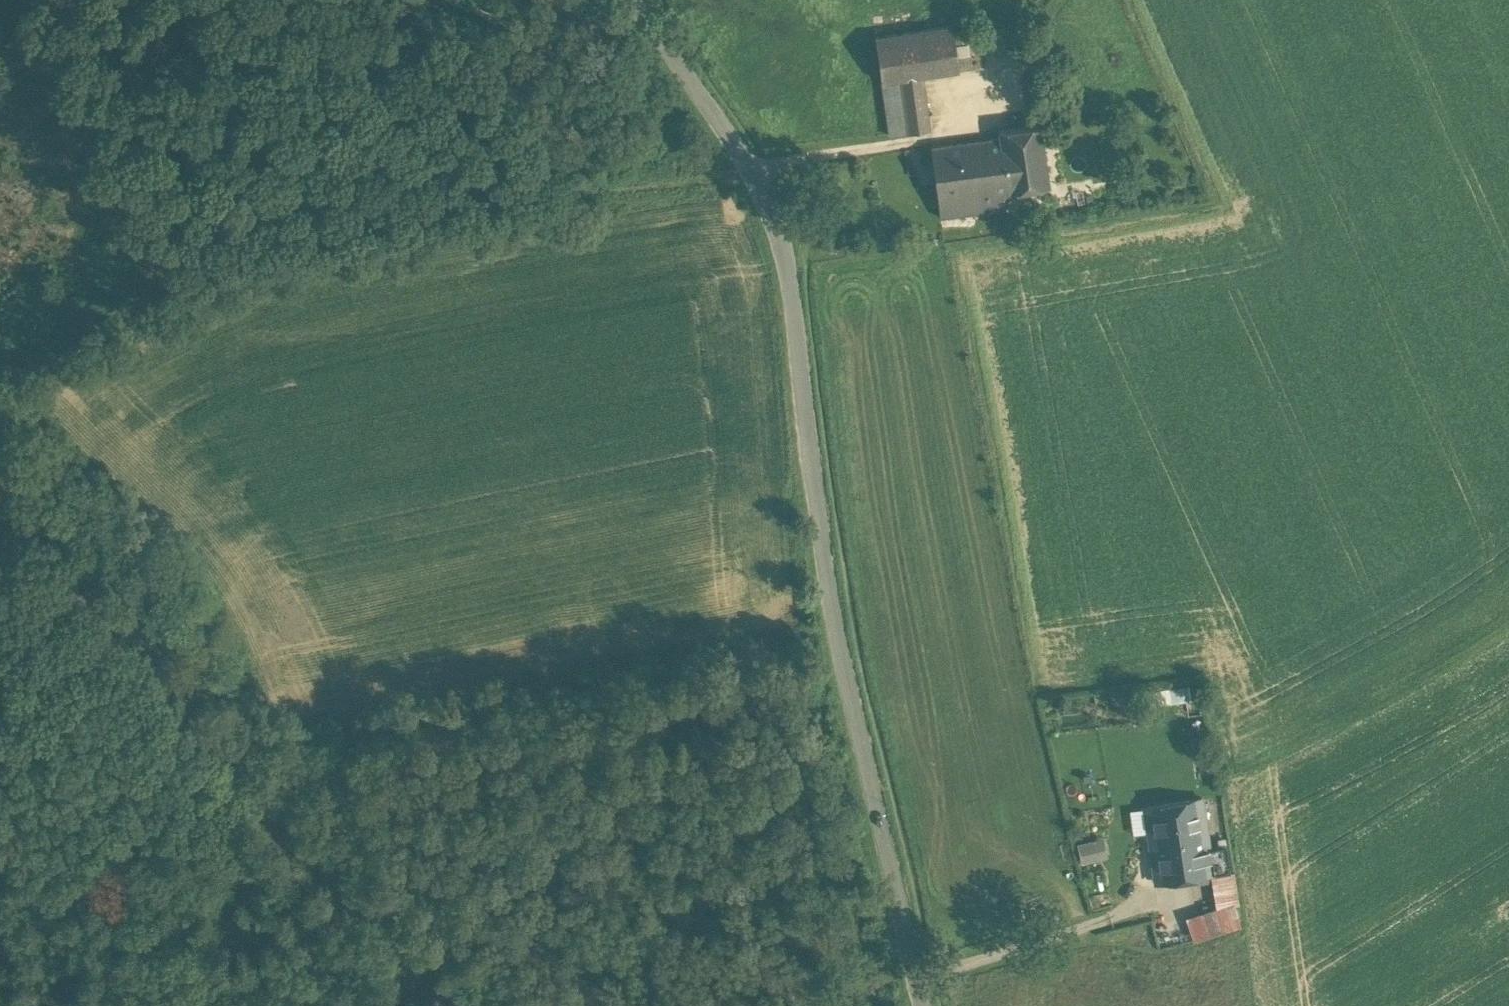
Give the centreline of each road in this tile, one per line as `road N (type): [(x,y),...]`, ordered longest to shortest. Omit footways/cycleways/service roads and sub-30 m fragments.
road 1 (unclassified): [(633,0),(769,194),(812,511),(917,1005)]
road 2 (track): [(1155,899),(911,984)]

